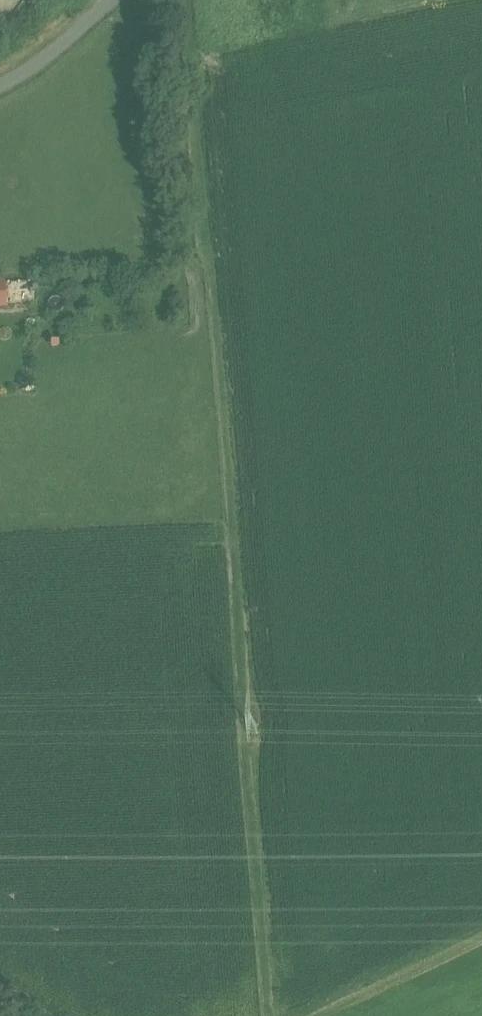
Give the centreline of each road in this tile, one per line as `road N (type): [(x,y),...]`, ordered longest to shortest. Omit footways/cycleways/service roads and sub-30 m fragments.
road 1 (unclassified): [(0,75),(122,0)]

